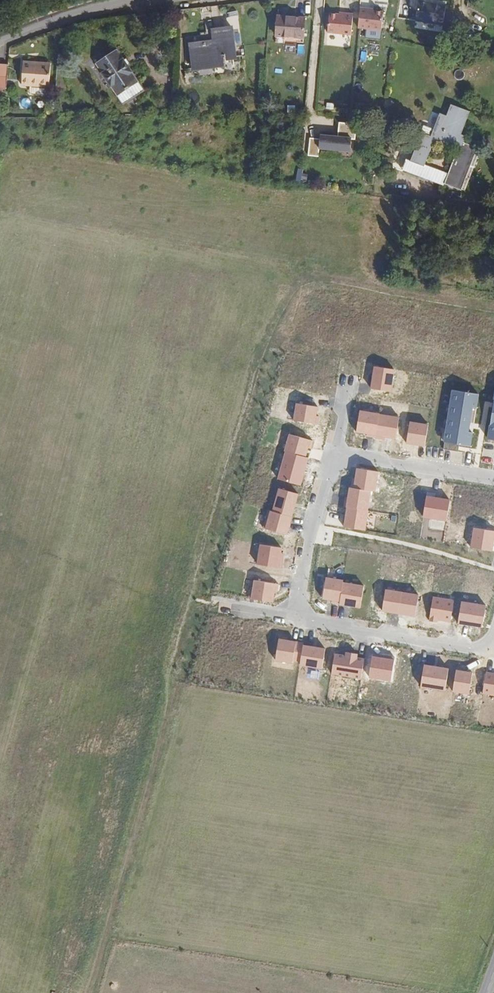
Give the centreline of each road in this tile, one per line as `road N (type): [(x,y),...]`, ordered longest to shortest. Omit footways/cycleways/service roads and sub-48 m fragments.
road 1 (residential): [(298,614),(467,648),(481,646),(493,629)]
road 2 (residential): [(336,460),(313,524),(298,614)]
road 3 (residential): [(493,480),(336,460)]
road 4 (tertiary): [(0,41),(131,0)]

